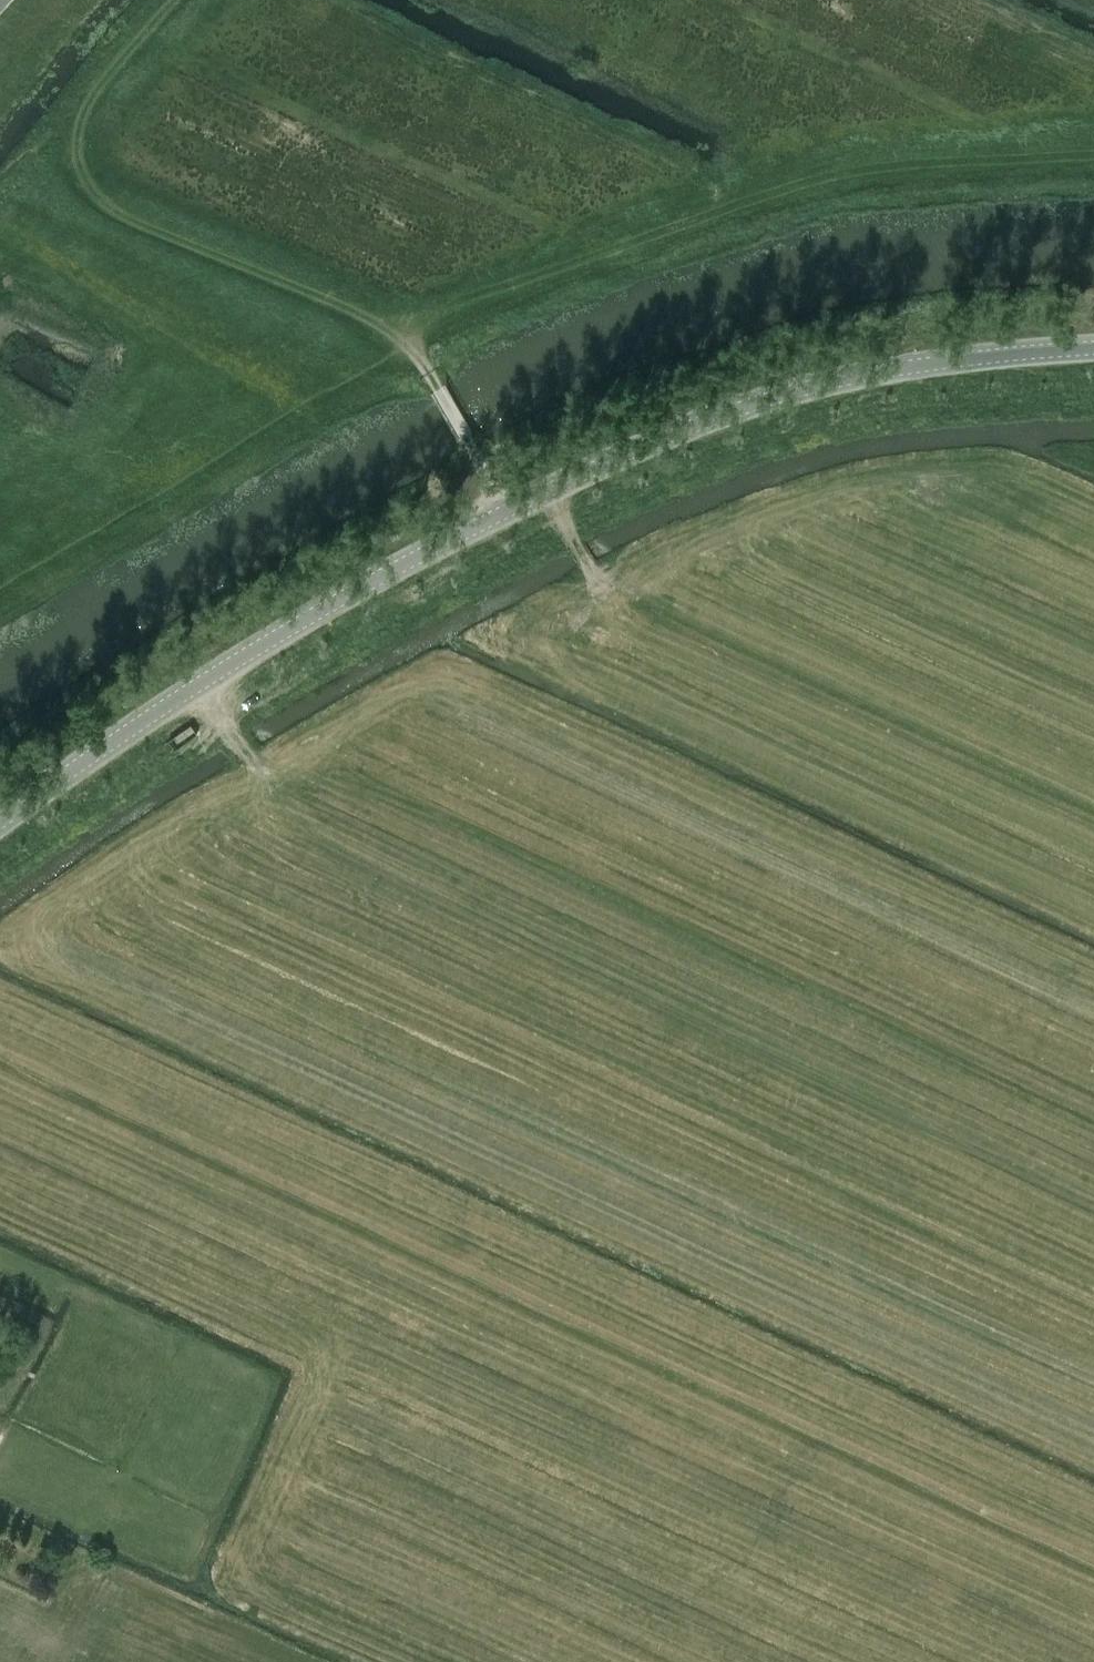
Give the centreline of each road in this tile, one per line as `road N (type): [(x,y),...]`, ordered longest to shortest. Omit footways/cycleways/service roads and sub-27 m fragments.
road 1 (unclassified): [(0,831),(152,717),(378,574),(500,510),(788,391),(927,360),(1093,346)]
road 2 (track): [(168,0),(97,87),(78,129),(85,182),(117,211),(373,319),(414,347)]

